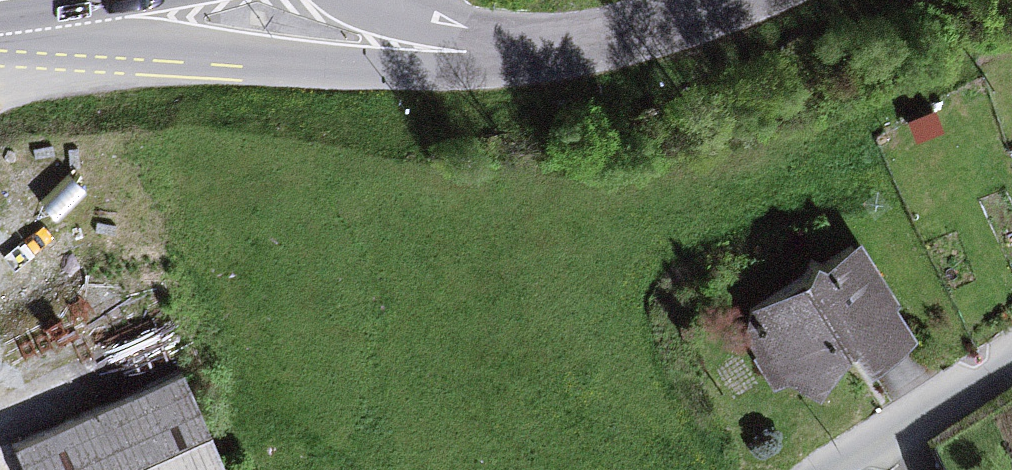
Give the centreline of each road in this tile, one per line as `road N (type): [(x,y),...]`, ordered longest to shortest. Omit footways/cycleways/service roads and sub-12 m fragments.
road 1 (tertiary): [(22,13),(227,45),(463,51)]
road 2 (tertiary): [(463,51),(608,37),(730,0)]
road 3 (unclassified): [(1011,349),(833,469)]

